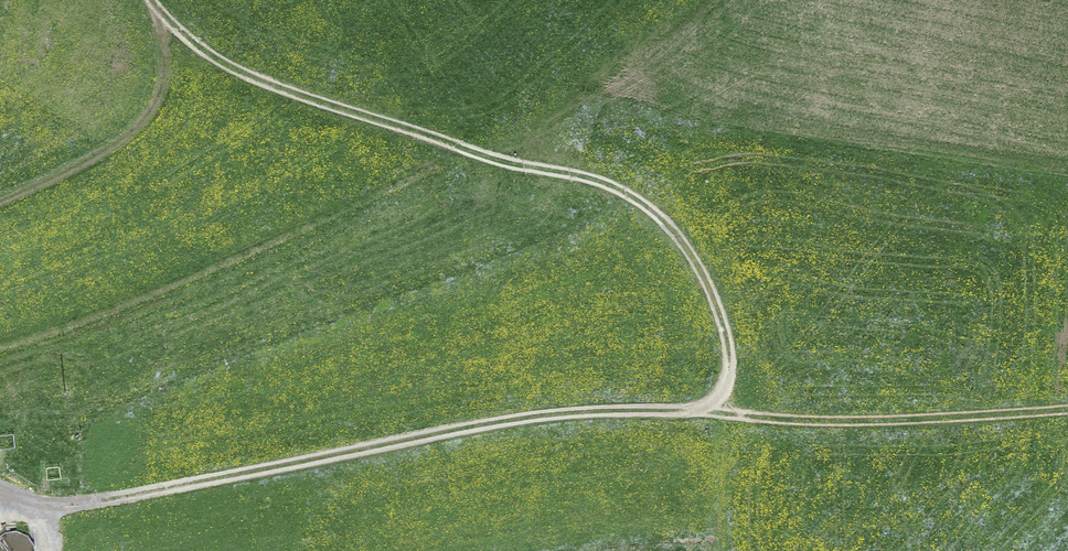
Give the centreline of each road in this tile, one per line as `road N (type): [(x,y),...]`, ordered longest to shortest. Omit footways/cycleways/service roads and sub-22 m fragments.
road 1 (track): [(147,0),(233,78),(639,206),(682,249),(728,334),(727,394),(709,419),(485,432),(85,504),(0,509)]
road 2 (track): [(1067,417),(825,431),(709,419)]

